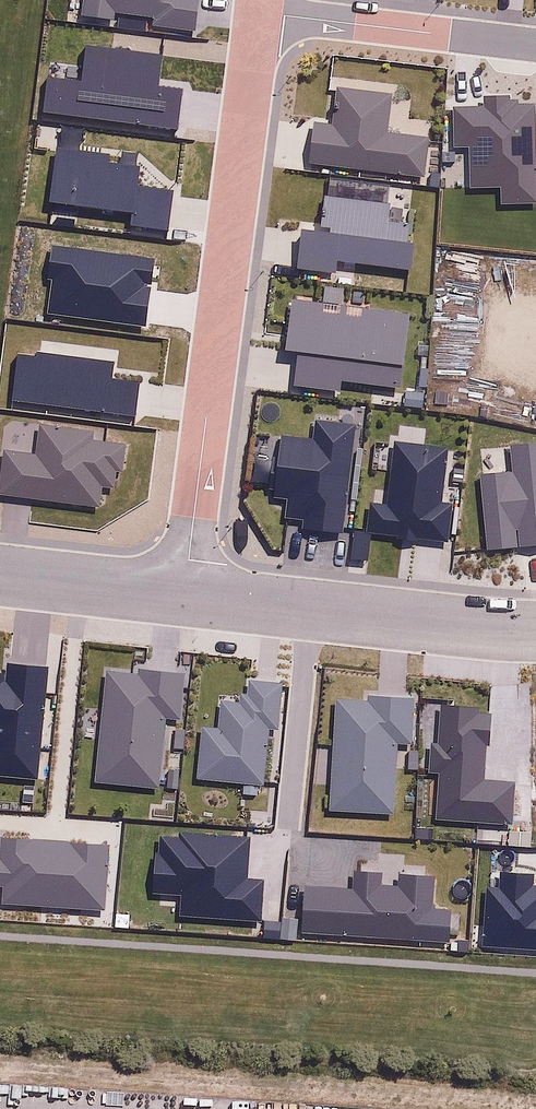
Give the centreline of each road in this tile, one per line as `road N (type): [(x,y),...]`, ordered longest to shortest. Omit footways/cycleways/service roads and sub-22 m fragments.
road 1 (residential): [(184,594),(256,12)]
road 2 (residential): [(184,594),(535,630)]
road 3 (residential): [(256,12),(535,46)]
road 4 (residential): [(0,573),(184,594)]

